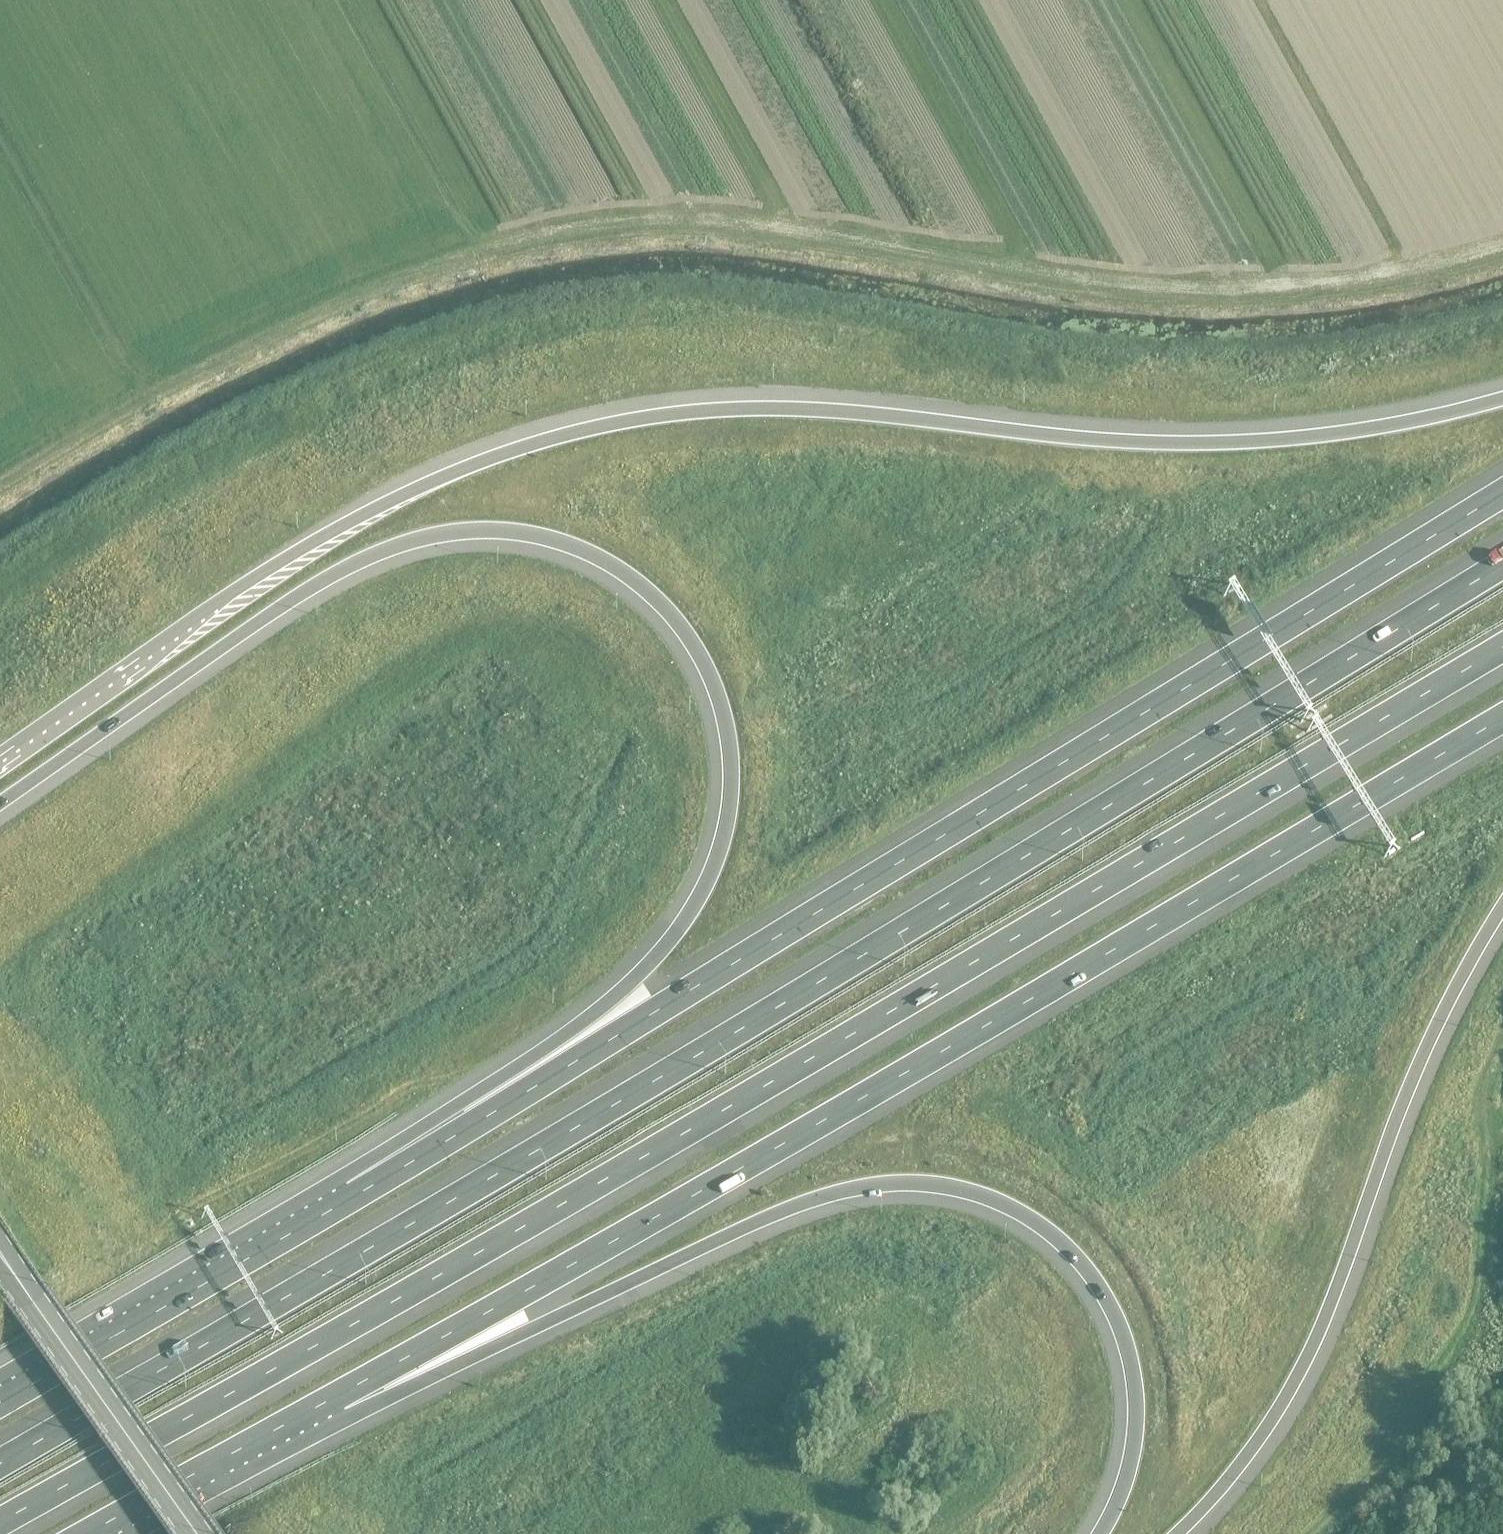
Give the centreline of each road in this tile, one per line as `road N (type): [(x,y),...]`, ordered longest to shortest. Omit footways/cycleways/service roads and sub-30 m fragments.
road 1 (motorway): [(1502,565),(823,981),(0,1463)]
road 2 (motorway): [(0,1523),(492,1245),(1502,648)]
road 3 (motorway): [(1502,398),(1413,422),(1178,444),(799,407),(640,419),(552,437),(472,463),(313,541),(0,762)]
road 4 (motorway): [(0,804),(299,595),(420,538),(517,532),(578,548),(660,600),(709,671),(725,714),(729,798),(707,879),(683,922),(615,995),(355,1197)]
road 5 (motorway): [(336,1396),(786,1142),(1502,718)]
road 6 (motorway): [(1502,493),(355,1197)]
road 7 (motorway): [(336,1396),(544,1323),(824,1195),(894,1182),(955,1188),(1020,1213),(1070,1246),(1121,1322),(1138,1415),(1120,1504),(1101,1533)]
road 8 (motorway): [(1185,1533),(1216,1506),(1284,1412),(1451,1003),(1502,919)]
road 9 (motorway): [(355,1197),(0,1403)]
road 10 (secondary): [(197,1533),(2,1257)]
road 11 (motorway): [(91,1533),(336,1396)]

